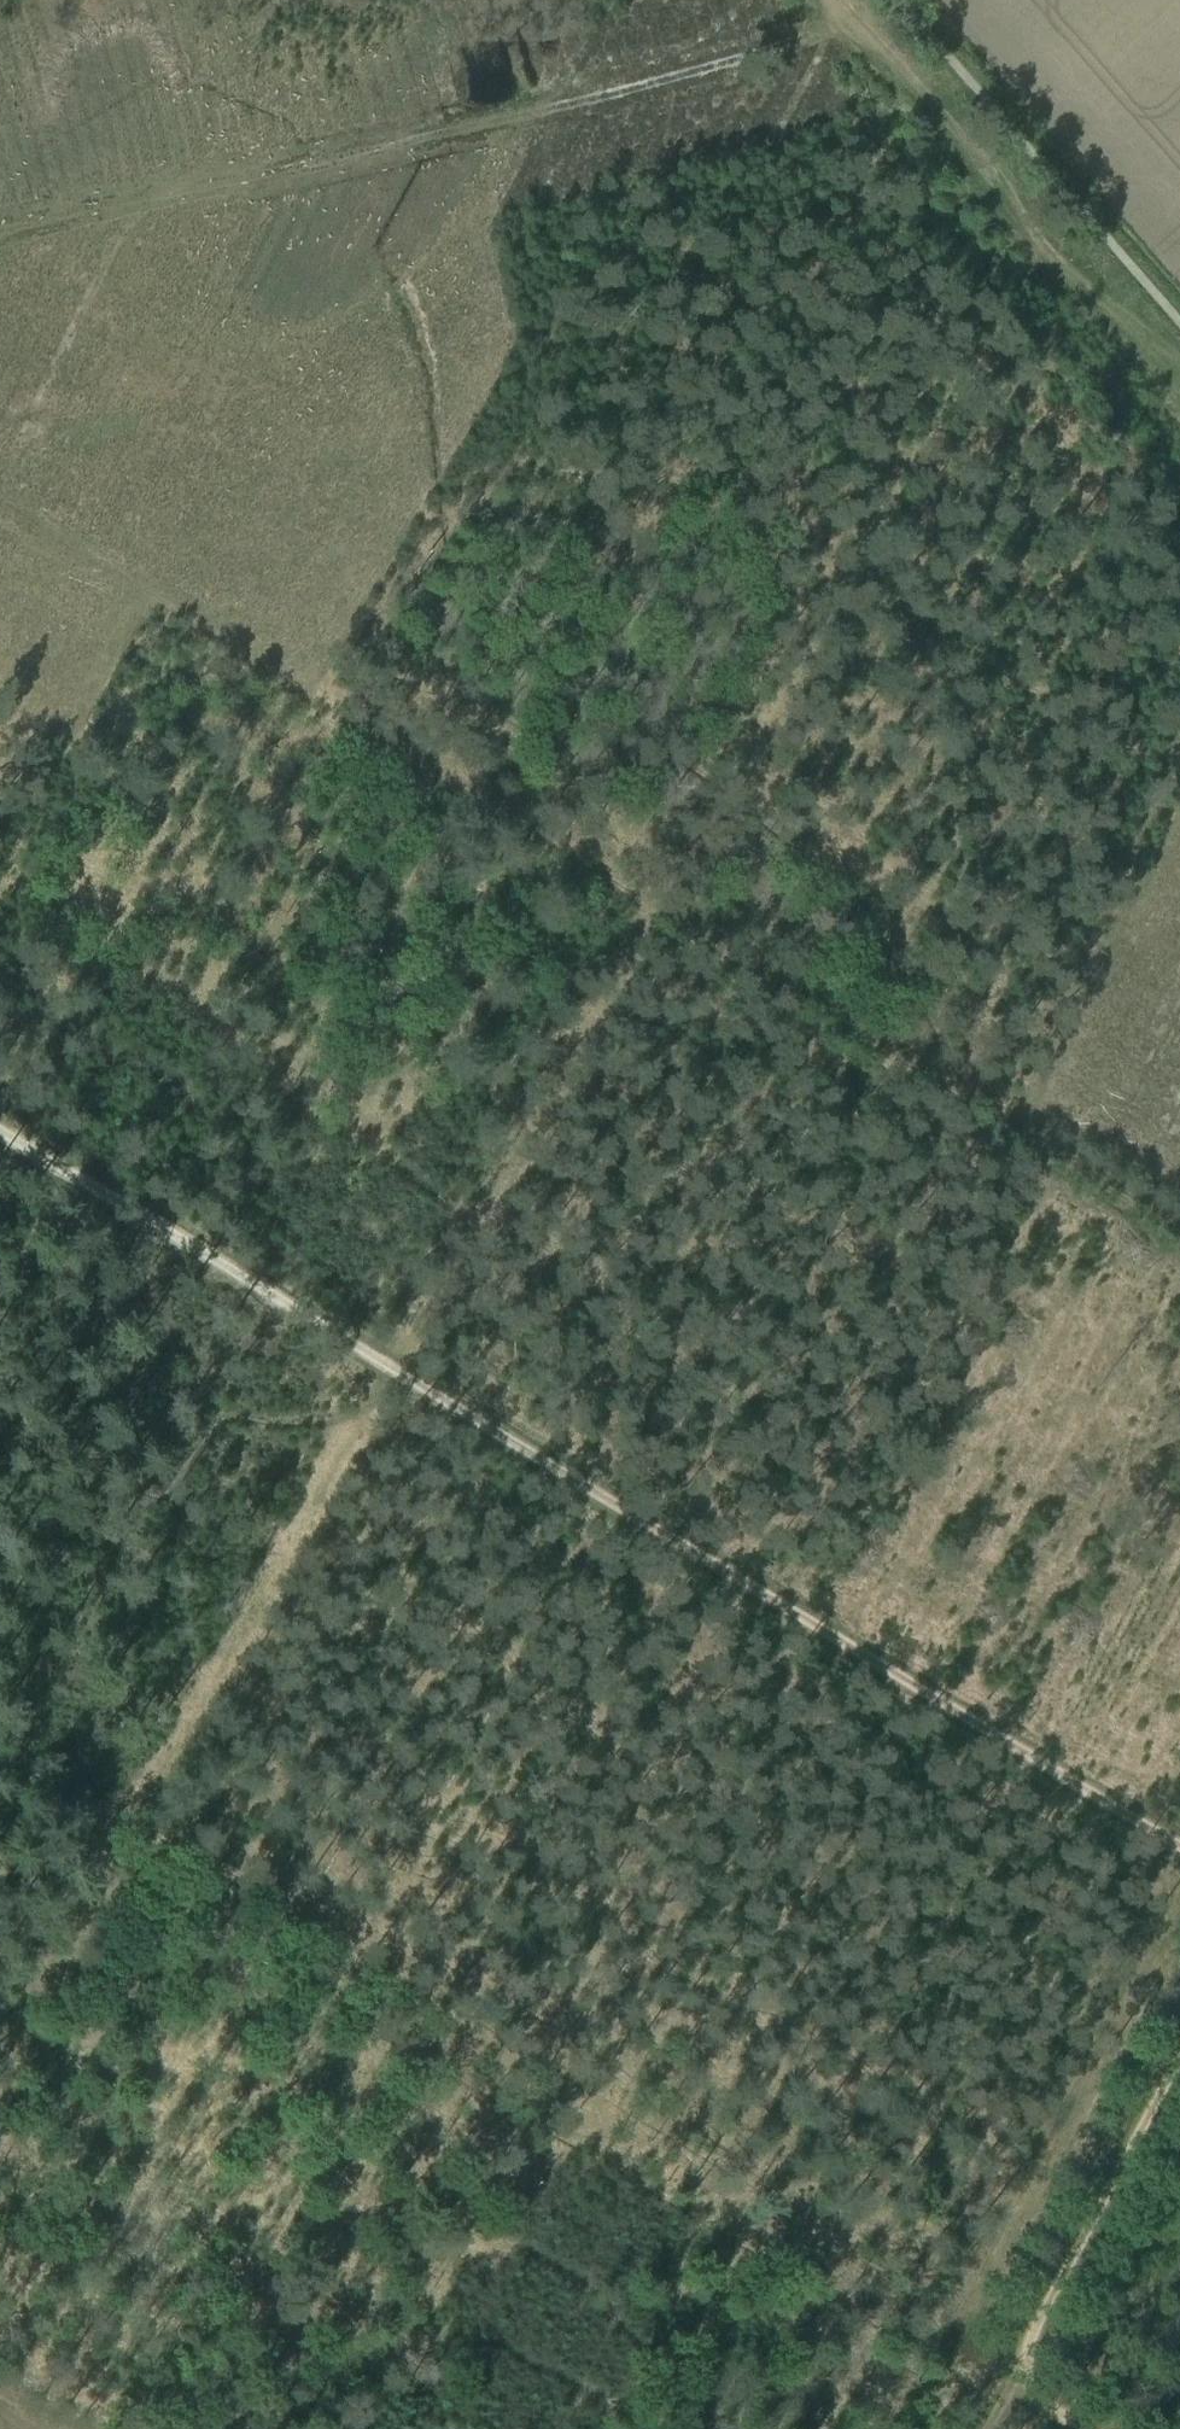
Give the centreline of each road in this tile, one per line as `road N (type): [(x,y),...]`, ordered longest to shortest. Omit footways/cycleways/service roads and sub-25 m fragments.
road 1 (track): [(412,1389),(1179,1862)]
road 2 (track): [(857,14),(413,134),(0,227)]
road 3 (track): [(844,0),(1179,379)]
road 4 (track): [(0,1137),(412,1389)]
road 5 (track): [(1179,2053),(1031,2342),(1022,2381)]

